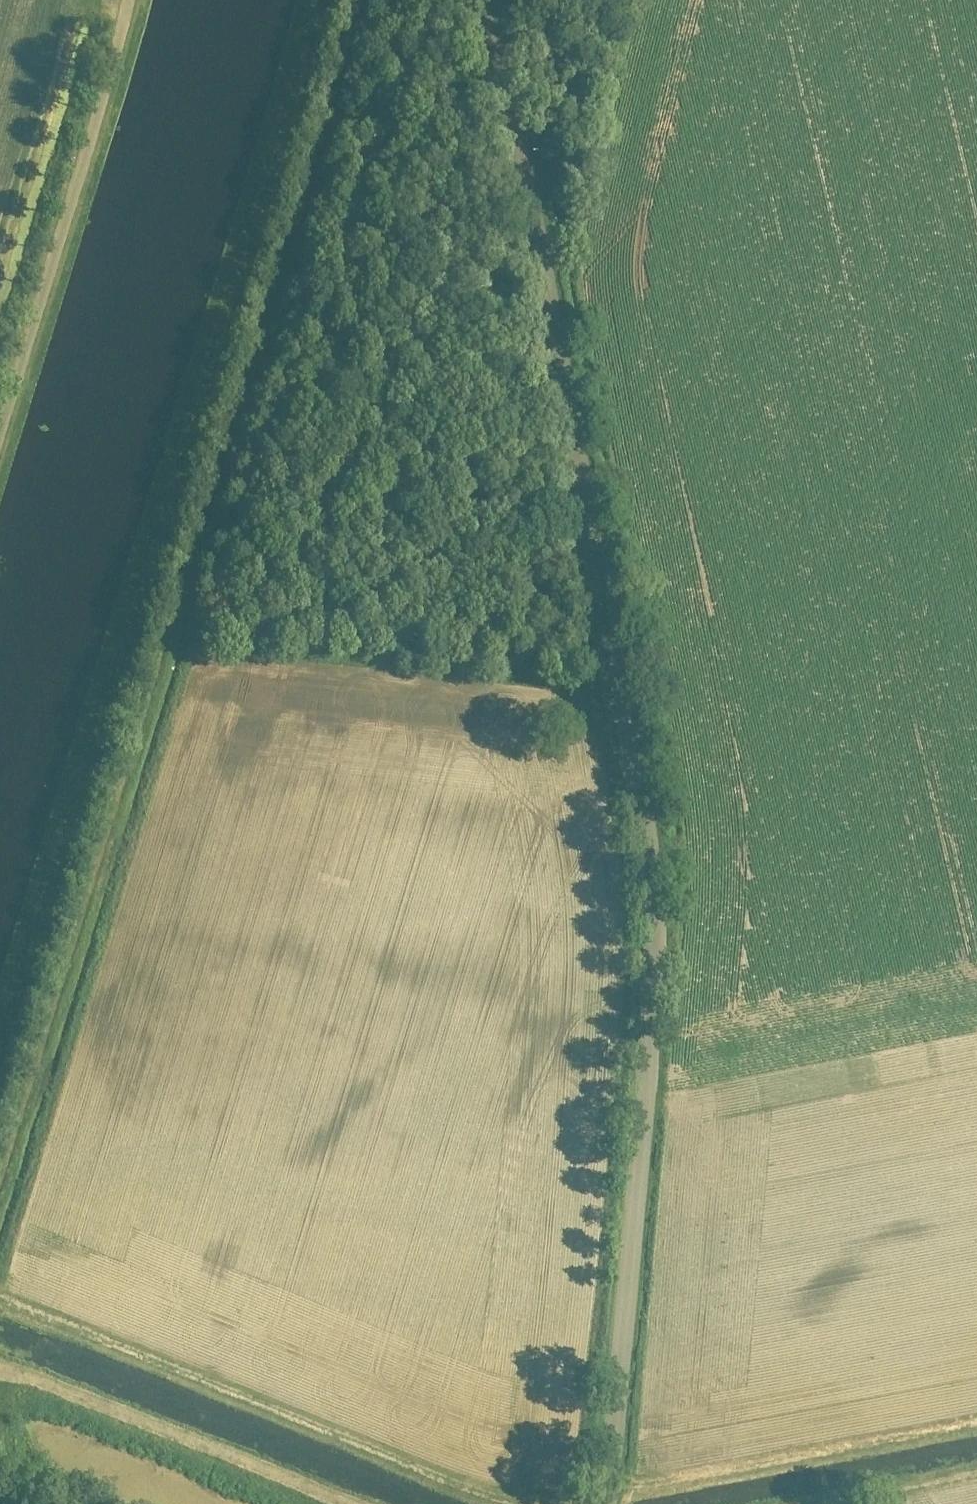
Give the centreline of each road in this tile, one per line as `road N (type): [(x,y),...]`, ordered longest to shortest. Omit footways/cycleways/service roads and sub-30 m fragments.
road 1 (tertiary): [(606,1503),(660,987),(655,849),(642,743),(489,0)]
road 2 (track): [(537,1503),(496,1499),(0,1302)]
road 3 (unclassified): [(0,432),(128,0)]
road 4 (track): [(607,1490),(976,1420)]

